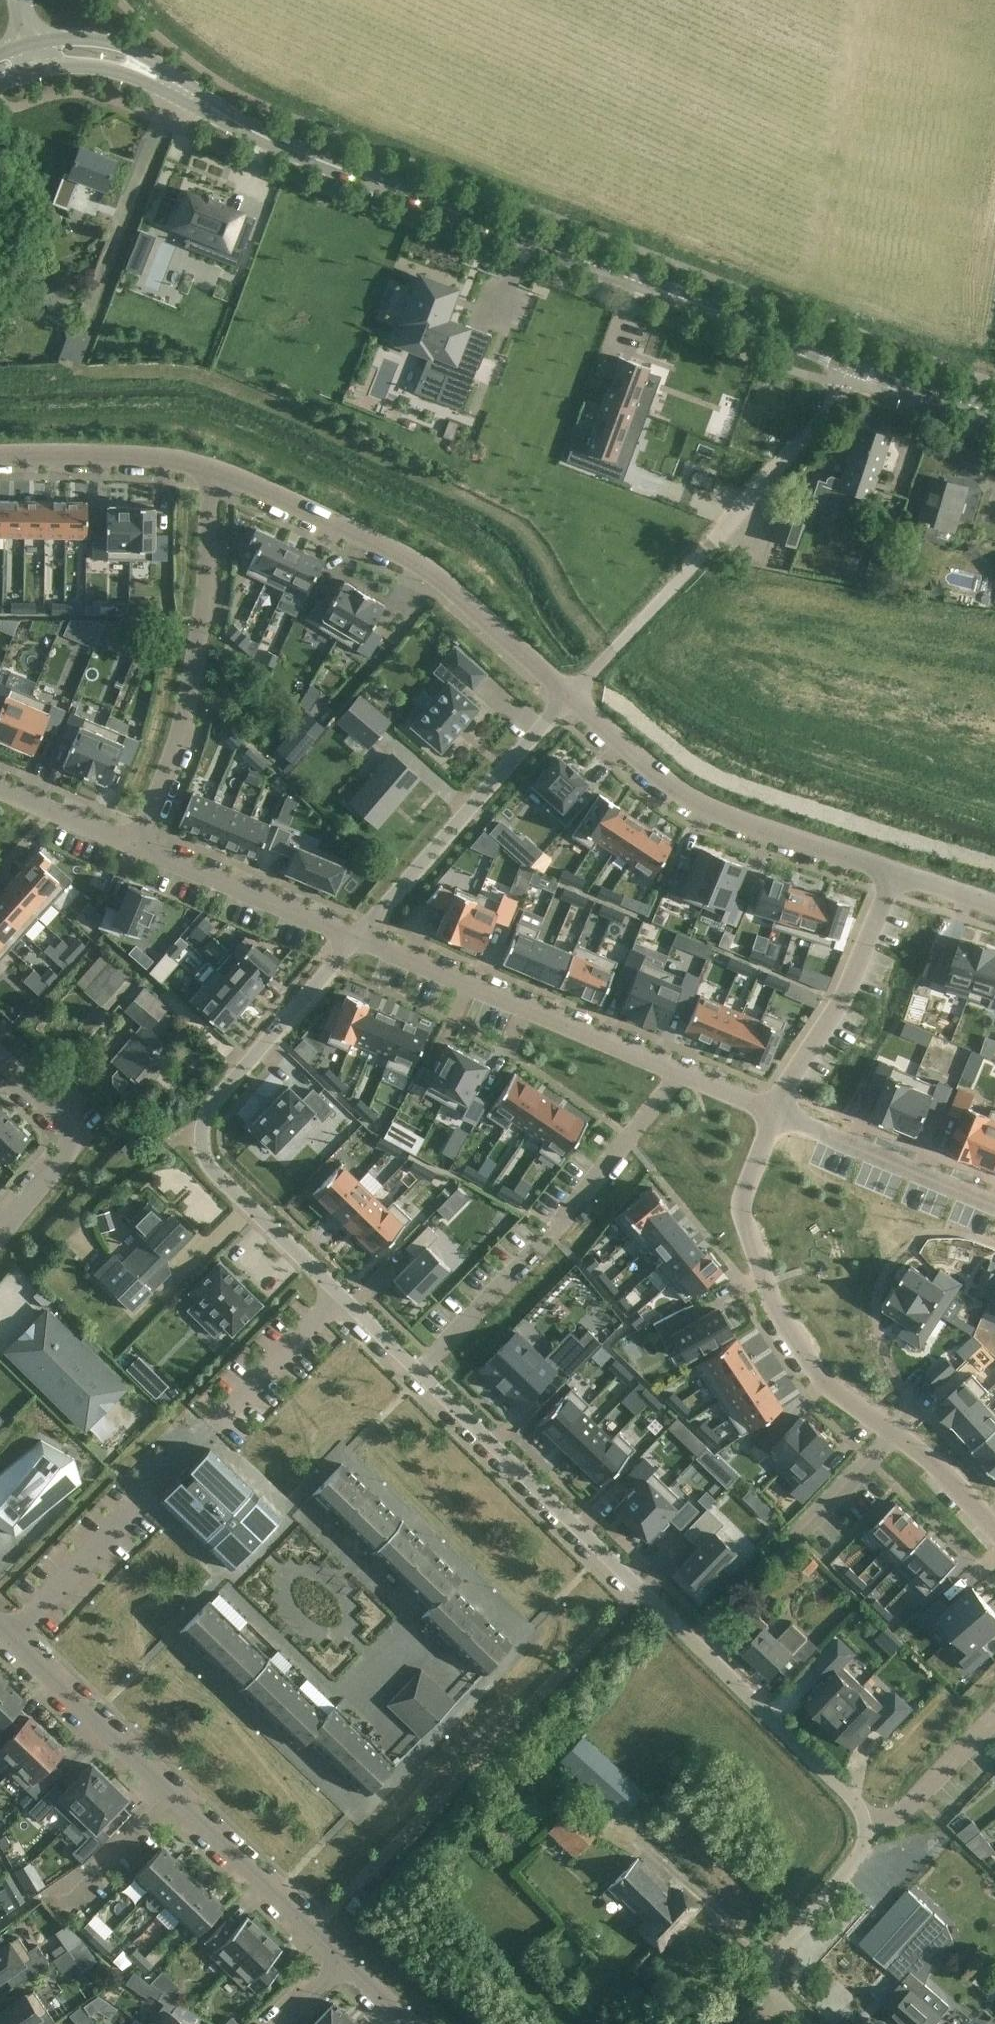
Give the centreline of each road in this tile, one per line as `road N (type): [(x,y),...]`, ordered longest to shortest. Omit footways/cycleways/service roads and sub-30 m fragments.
road 1 (tertiary): [(852,362),(281,145),(137,66),(107,54),(35,56)]
road 2 (residential): [(865,1825),(849,1793),(419,1372)]
road 3 (residential): [(994,1526),(932,1458),(827,1385),(774,1306),(740,1206),(774,1113)]
road 4 (residential): [(8,1637),(344,1963)]
road 5 (residential): [(341,1295),(212,1169),(203,1144),(220,1094),(358,939)]
road 6 (residential): [(569,697),(816,422),(852,362)]
road 7 (residential): [(211,470),(441,578),(569,697)]
road 8 (residential): [(679,1073),(554,1233),(419,1372)]
road 9 (residential): [(135,846),(179,733),(201,626),(211,470)]
road 10 (residential): [(569,697),(693,805),(892,872)]
road 11 (residential): [(358,939),(679,1073)]
road 12 (residential): [(358,939),(569,697)]
road 13 (residential): [(774,1113),(841,1006),(892,872)]
road 14 (residential): [(135,846),(358,939)]
road 15 (residential): [(994,1205),(774,1113)]
road 16 (residential): [(0,1230),(67,1143),(57,1114),(0,1058)]
road 17 (residential): [(0,457),(133,456),(211,470)]
road 18 (residential): [(775,1987),(776,1959),(856,1860),(865,1825)]
road 19 (residential): [(8,1637),(137,1501)]
road 20 (residential): [(213,1425),(341,1295)]
road 21 (residential): [(865,1825),(897,1816),(994,1718)]
road 22 (unknown): [(690,1638),(802,1529)]
road 23 (tertiary): [(994,412),(852,362)]
road 24 (residential): [(0,789),(135,846)]

